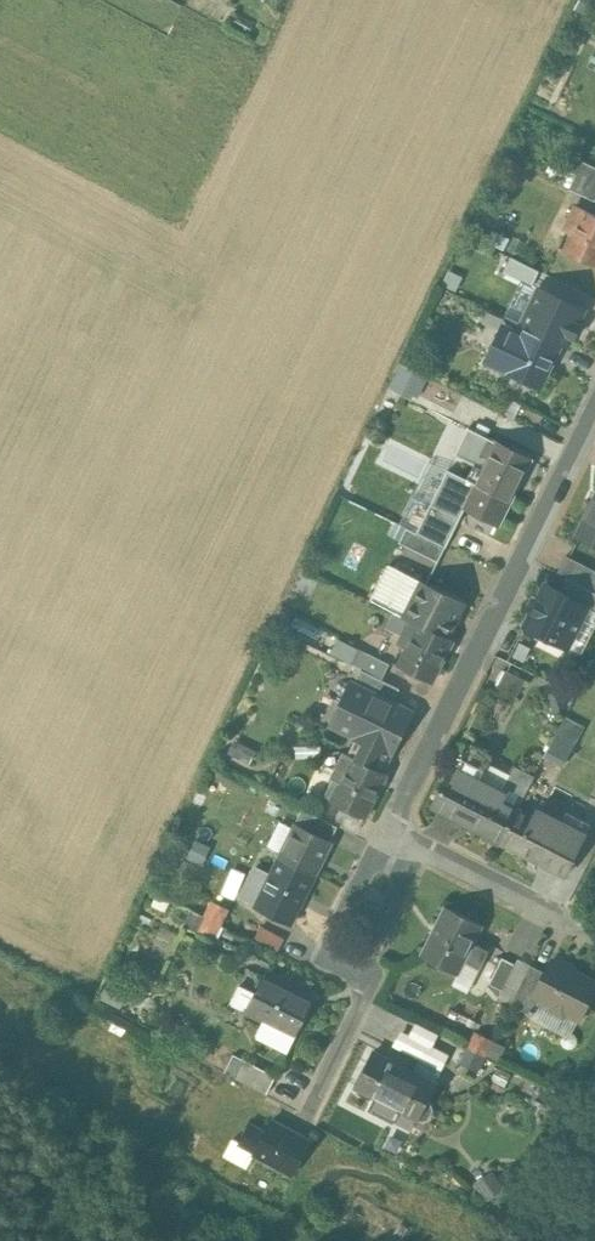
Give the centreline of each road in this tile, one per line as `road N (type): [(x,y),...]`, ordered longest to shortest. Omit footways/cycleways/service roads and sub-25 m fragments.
road 1 (residential): [(594,406),(391,824)]
road 2 (residential): [(391,824),(334,943),(338,955),(350,959),(370,949),(415,835)]
road 3 (track): [(516,1240),(594,1066)]
road 4 (residential): [(550,912),(415,835)]

